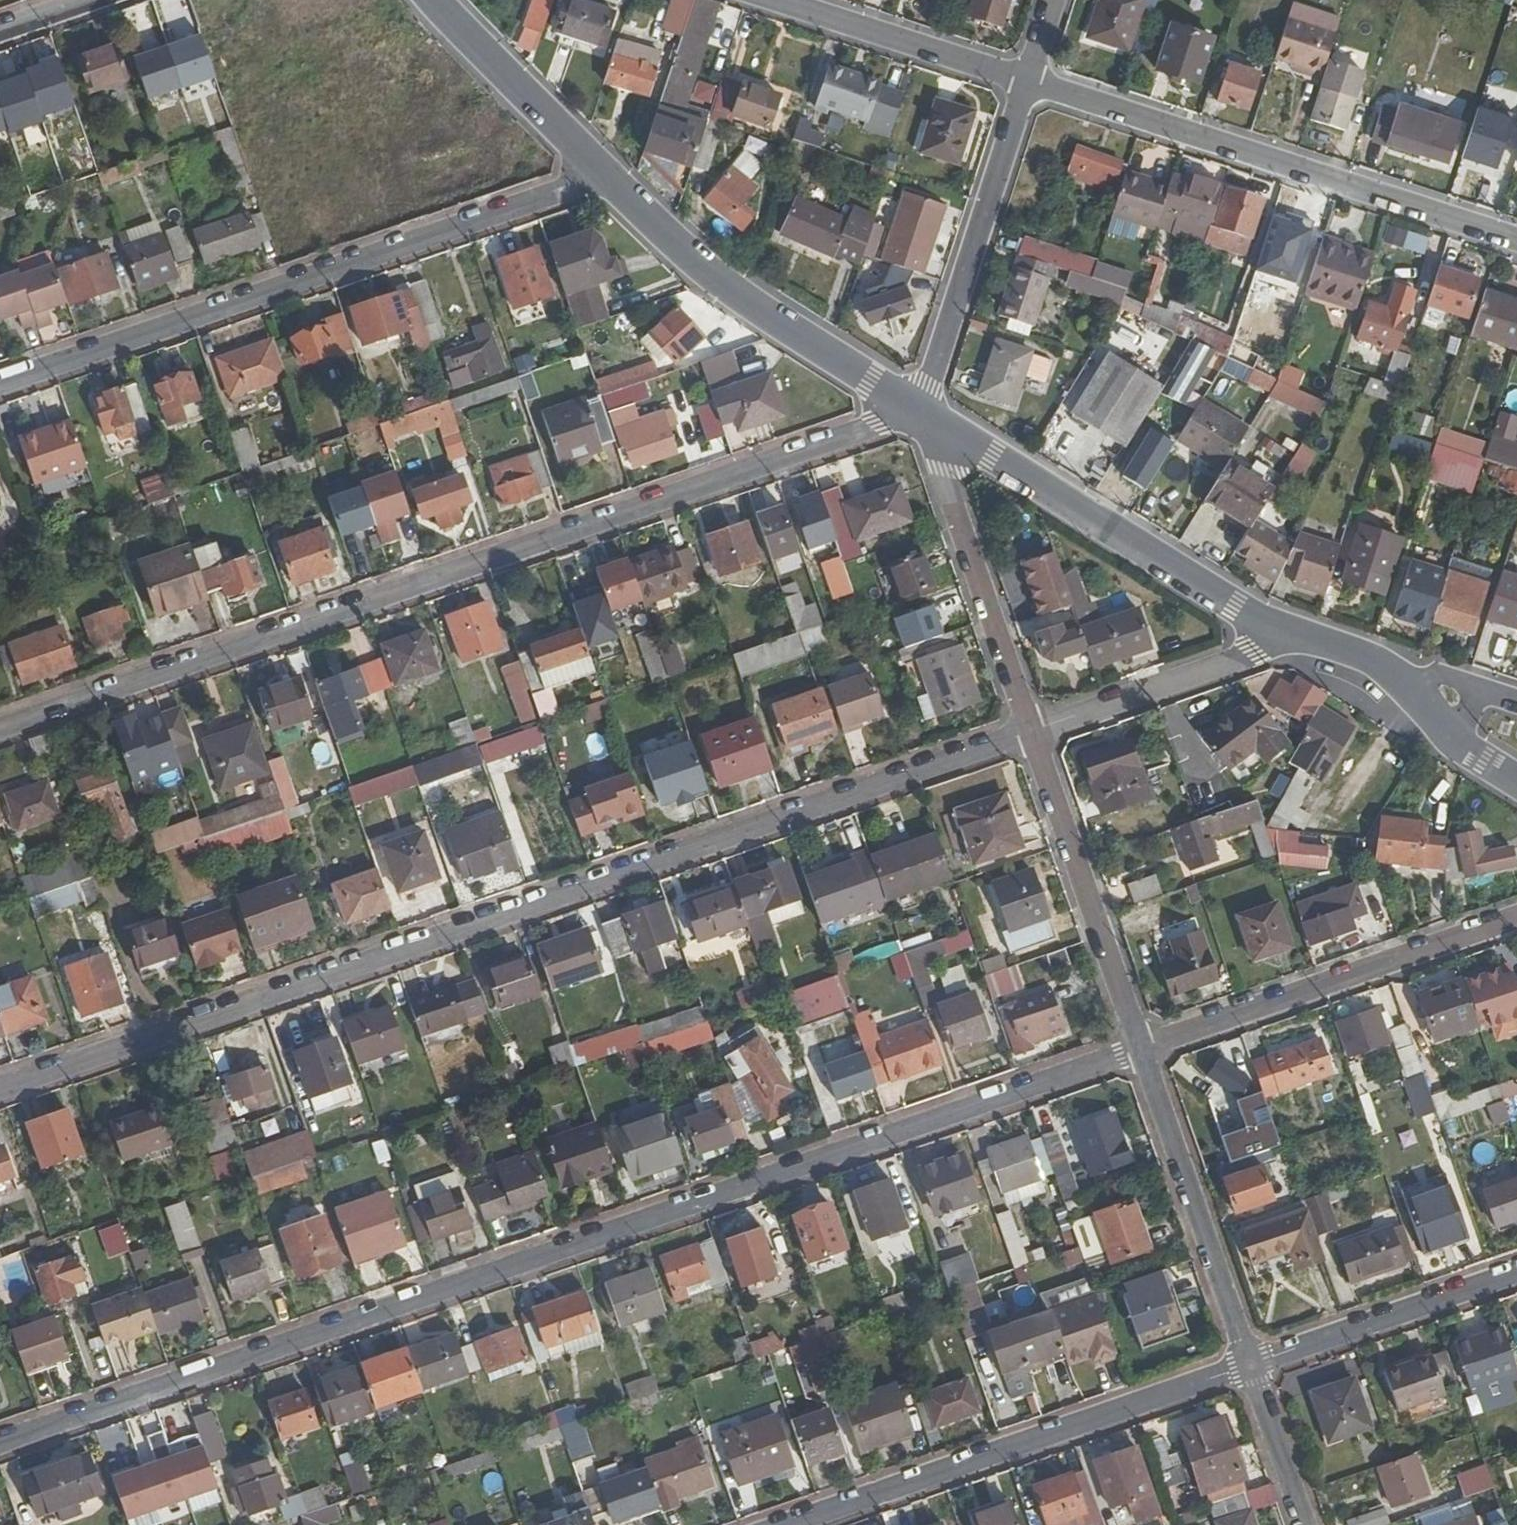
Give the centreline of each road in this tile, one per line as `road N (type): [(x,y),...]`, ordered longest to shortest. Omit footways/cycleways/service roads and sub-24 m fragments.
road 1 (residential): [(0,1442),(1142,1048)]
road 2 (residential): [(0,1088),(1032,729)]
road 3 (residential): [(0,730),(917,418)]
road 4 (residential): [(0,383),(603,177)]
road 5 (residential): [(1516,239),(1028,78)]
road 6 (residential): [(787,1524),(1249,1365)]
road 7 (tertiary): [(932,428),(998,455),(1286,635)]
road 8 (residential): [(1142,1048),(1516,910)]
road 9 (tertiary): [(603,177),(704,280),(873,382),(917,418)]
road 10 (residential): [(917,418),(1028,78)]
road 11 (residential): [(1142,1048),(1032,729)]
road 12 (residential): [(1249,1365),(1142,1048)]
road 13 (residential): [(1032,729),(932,428)]
road 14 (residential): [(1249,1365),(1516,1273)]
road 15 (tertiary): [(1286,635),(1516,780)]
road 16 (residential): [(1032,729),(1286,635)]
road 17 (residential): [(1028,78),(789,0)]
road 18 (tertiary): [(439,0),(603,177)]
road 19 (residential): [(1516,707),(1286,635)]
road 20 (residential): [(1304,1524),(1249,1365)]

